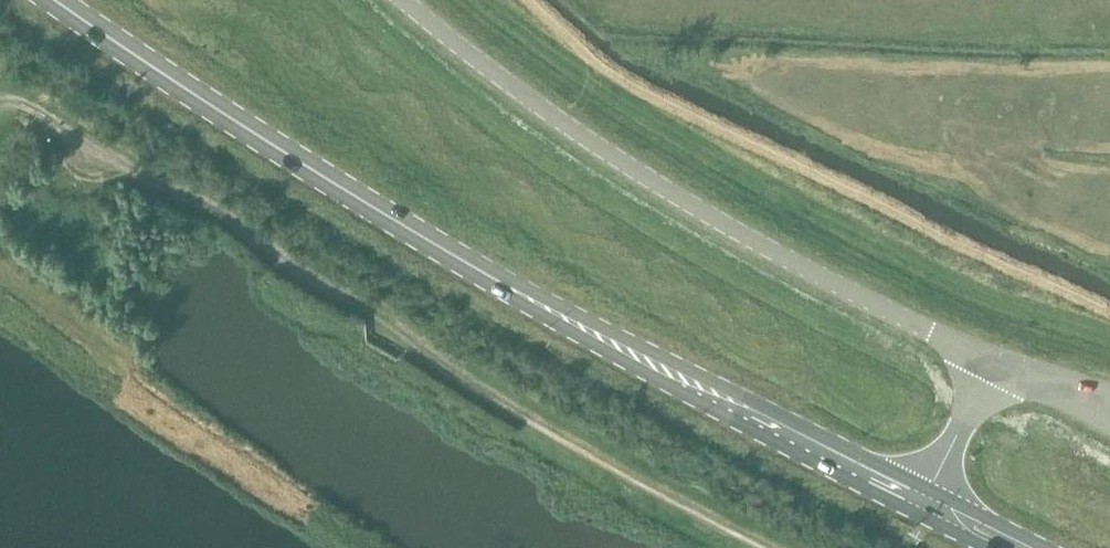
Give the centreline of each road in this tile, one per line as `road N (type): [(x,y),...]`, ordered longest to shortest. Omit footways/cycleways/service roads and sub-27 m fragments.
road 1 (primary): [(924,504),(276,149),(57,0)]
road 2 (unclassified): [(995,364),(644,180),(512,97),(402,0)]
road 3 (tertiary): [(995,364),(924,504)]

